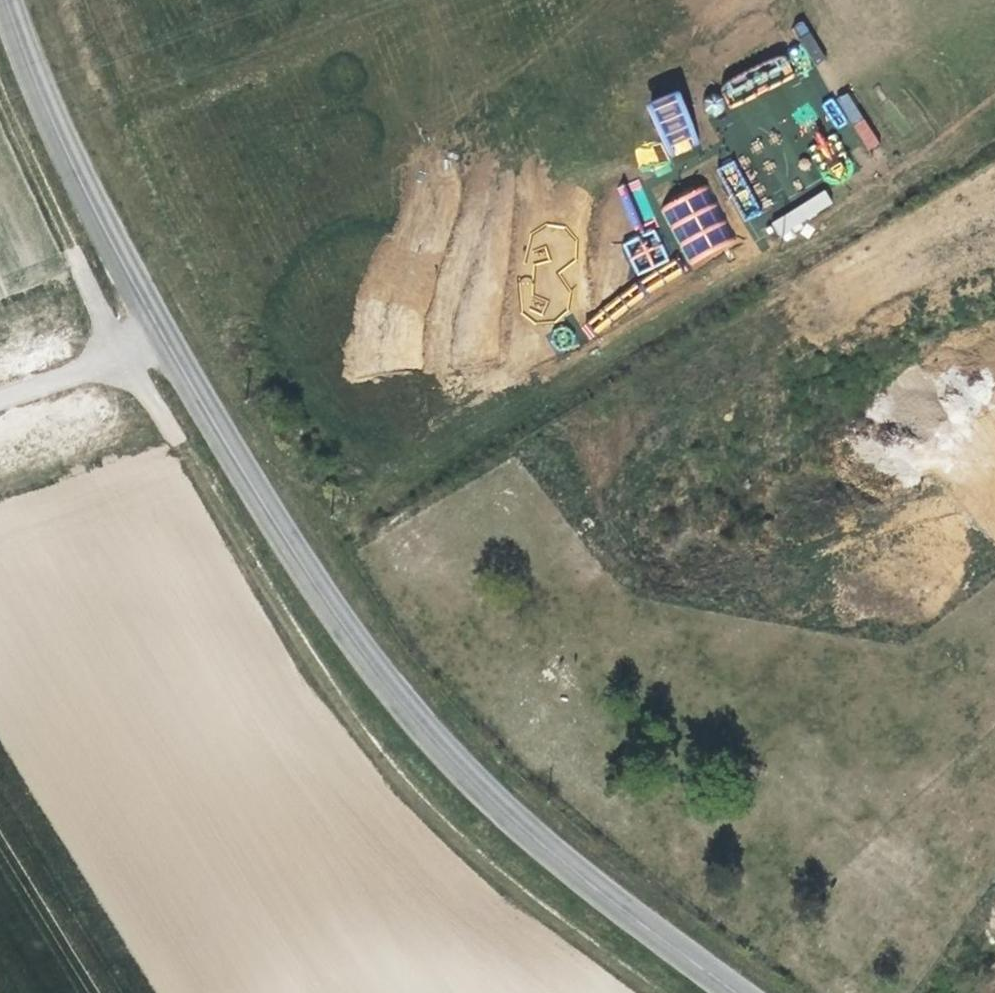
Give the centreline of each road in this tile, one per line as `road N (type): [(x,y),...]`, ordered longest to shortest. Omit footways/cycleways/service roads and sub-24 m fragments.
road 1 (tertiary): [(735,992),(471,779),(363,650),(232,458),(162,335)]
road 2 (track): [(174,439),(282,612),(399,776),(506,885),(656,992)]
road 3 (tertiary): [(162,335),(101,228),(34,79),(9,0)]
road 4 (track): [(0,111),(73,255)]
road 5 (unclassified): [(122,357),(0,401)]

